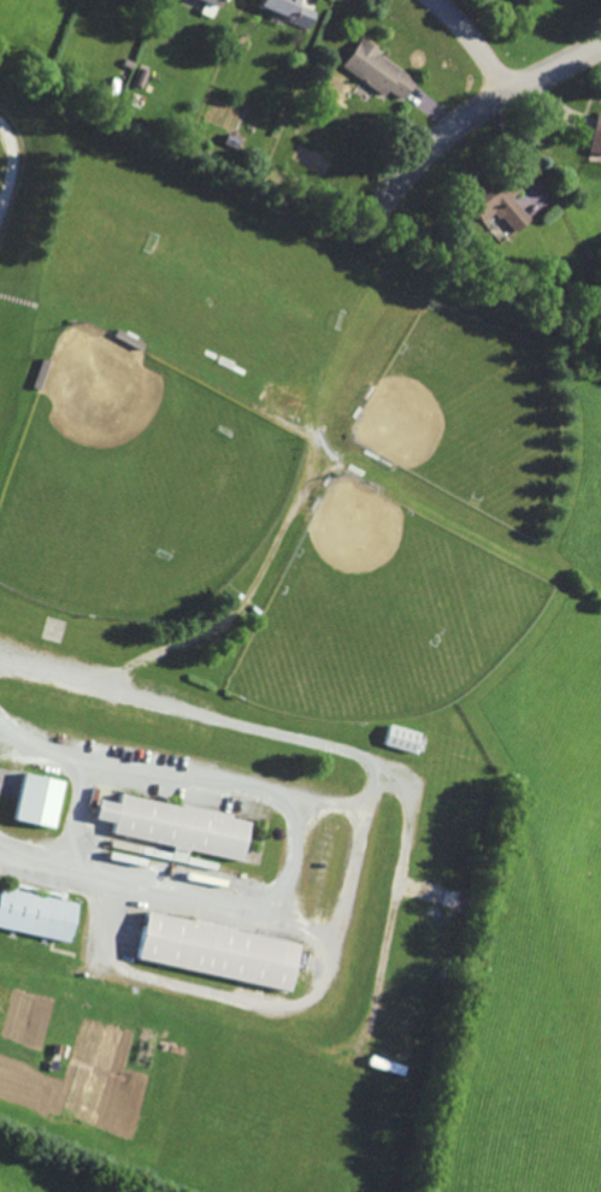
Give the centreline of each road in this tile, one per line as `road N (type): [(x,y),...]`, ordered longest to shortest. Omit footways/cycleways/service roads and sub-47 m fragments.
road 1 (residential): [(512,99),(462,131),(385,210)]
road 2 (residential): [(430,0),(512,99)]

